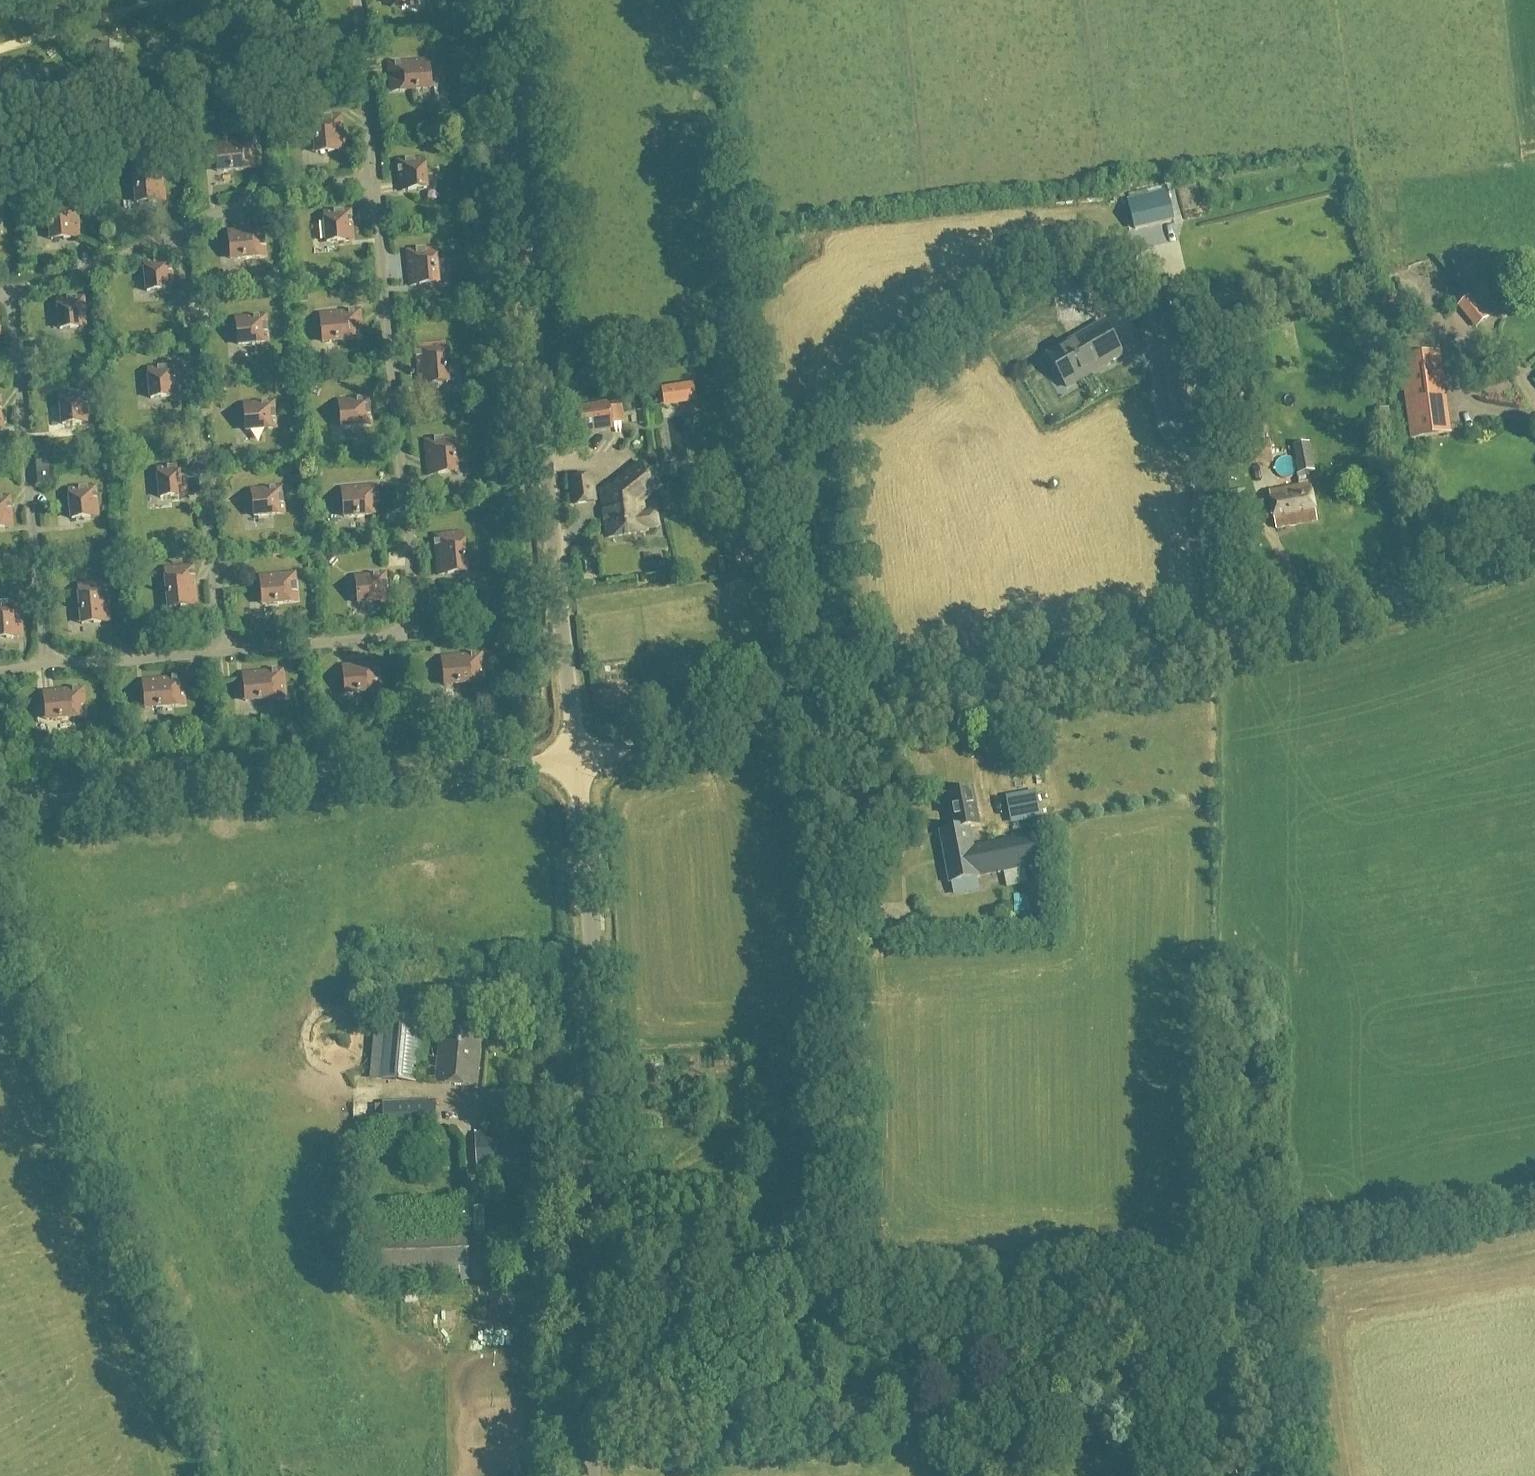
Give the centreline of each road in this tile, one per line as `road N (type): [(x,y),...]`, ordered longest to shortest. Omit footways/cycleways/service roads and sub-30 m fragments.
road 1 (unclassified): [(1534,547),(1256,634),(576,759)]
road 2 (unclassified): [(576,759),(500,0)]
road 3 (residential): [(591,1475),(589,895),(576,759)]
road 4 (tertiary): [(0,814),(161,787),(576,759)]
road 5 (unknown): [(590,1289),(482,1291),(440,1317),(360,1302),(345,1279),(336,1177),(340,1123),(351,1103)]
road 6 (unknown): [(351,1103),(352,965),(369,951),(406,952),(419,969),(409,1101)]
road 7 (unknown): [(359,956),(317,950),(80,1044)]
road 8 (unknown): [(351,1103),(589,1095)]
road 9 (unknown): [(67,1475),(44,1456),(0,1330)]
road 10 (unknown): [(440,1317),(457,1475)]
road 11 (unknown): [(345,1279),(200,1341)]

